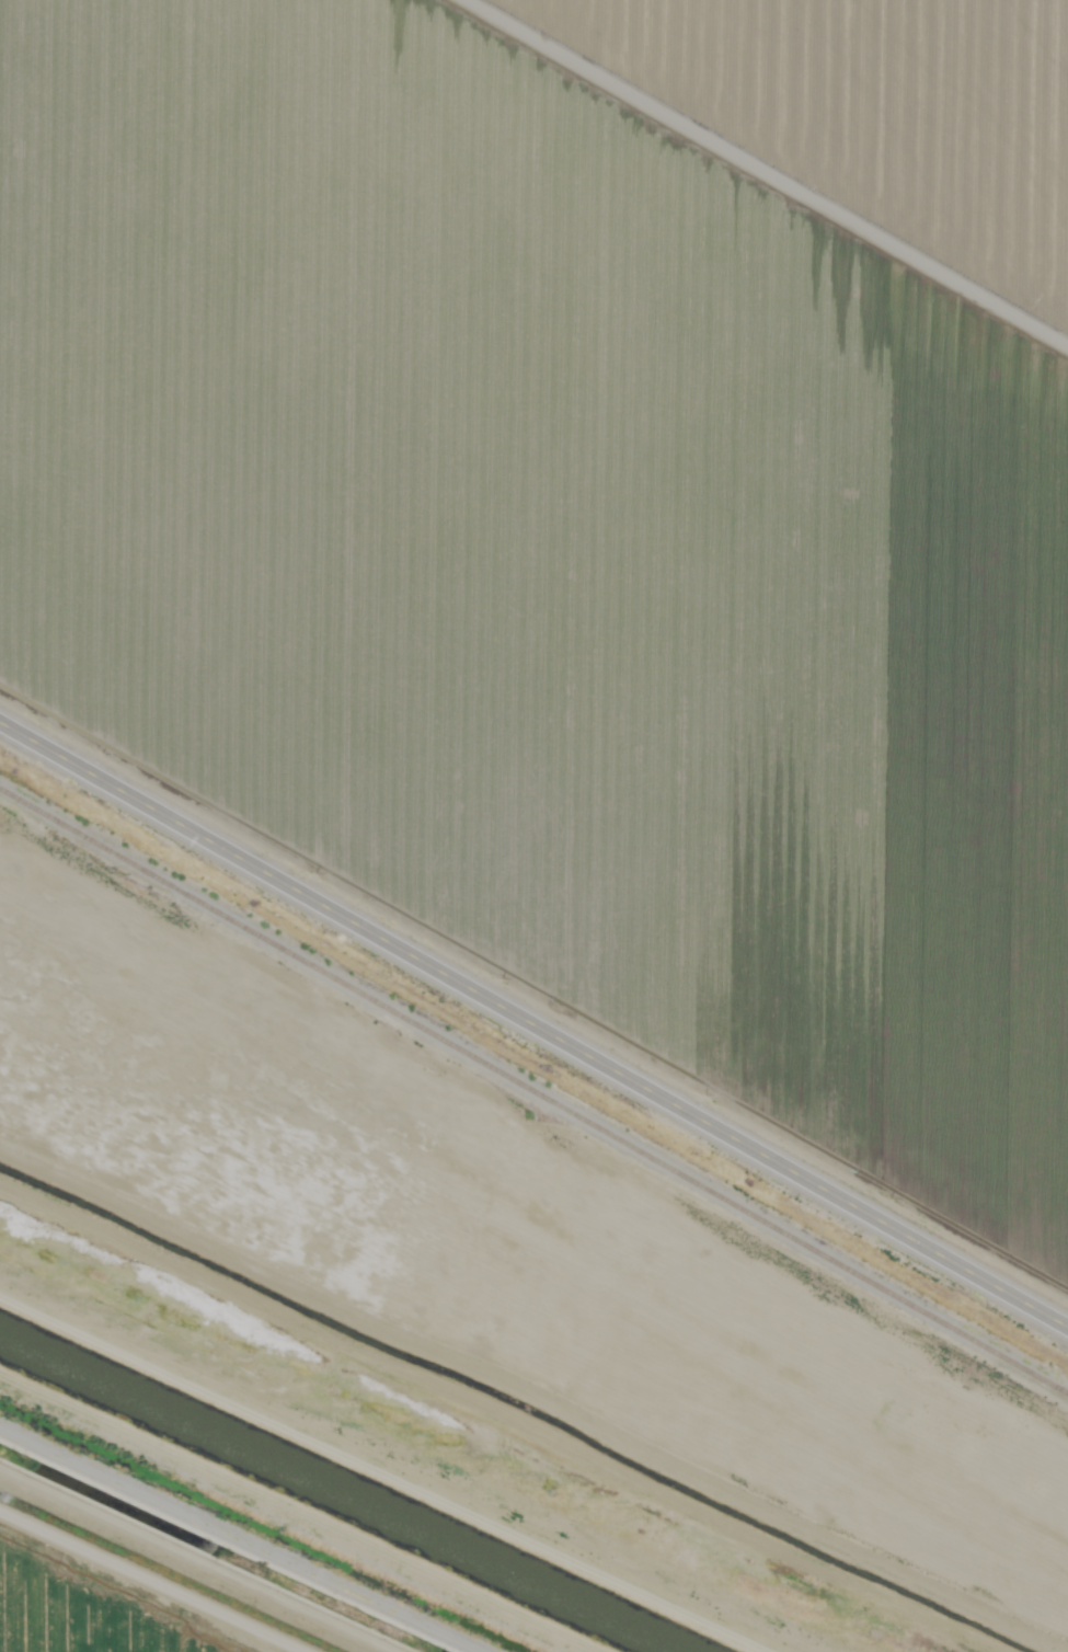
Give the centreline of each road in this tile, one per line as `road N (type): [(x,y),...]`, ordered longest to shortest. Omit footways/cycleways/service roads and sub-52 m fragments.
road 1 (primary): [(1067,1326),(0,727)]
road 2 (residential): [(429,1651),(0,1451)]

